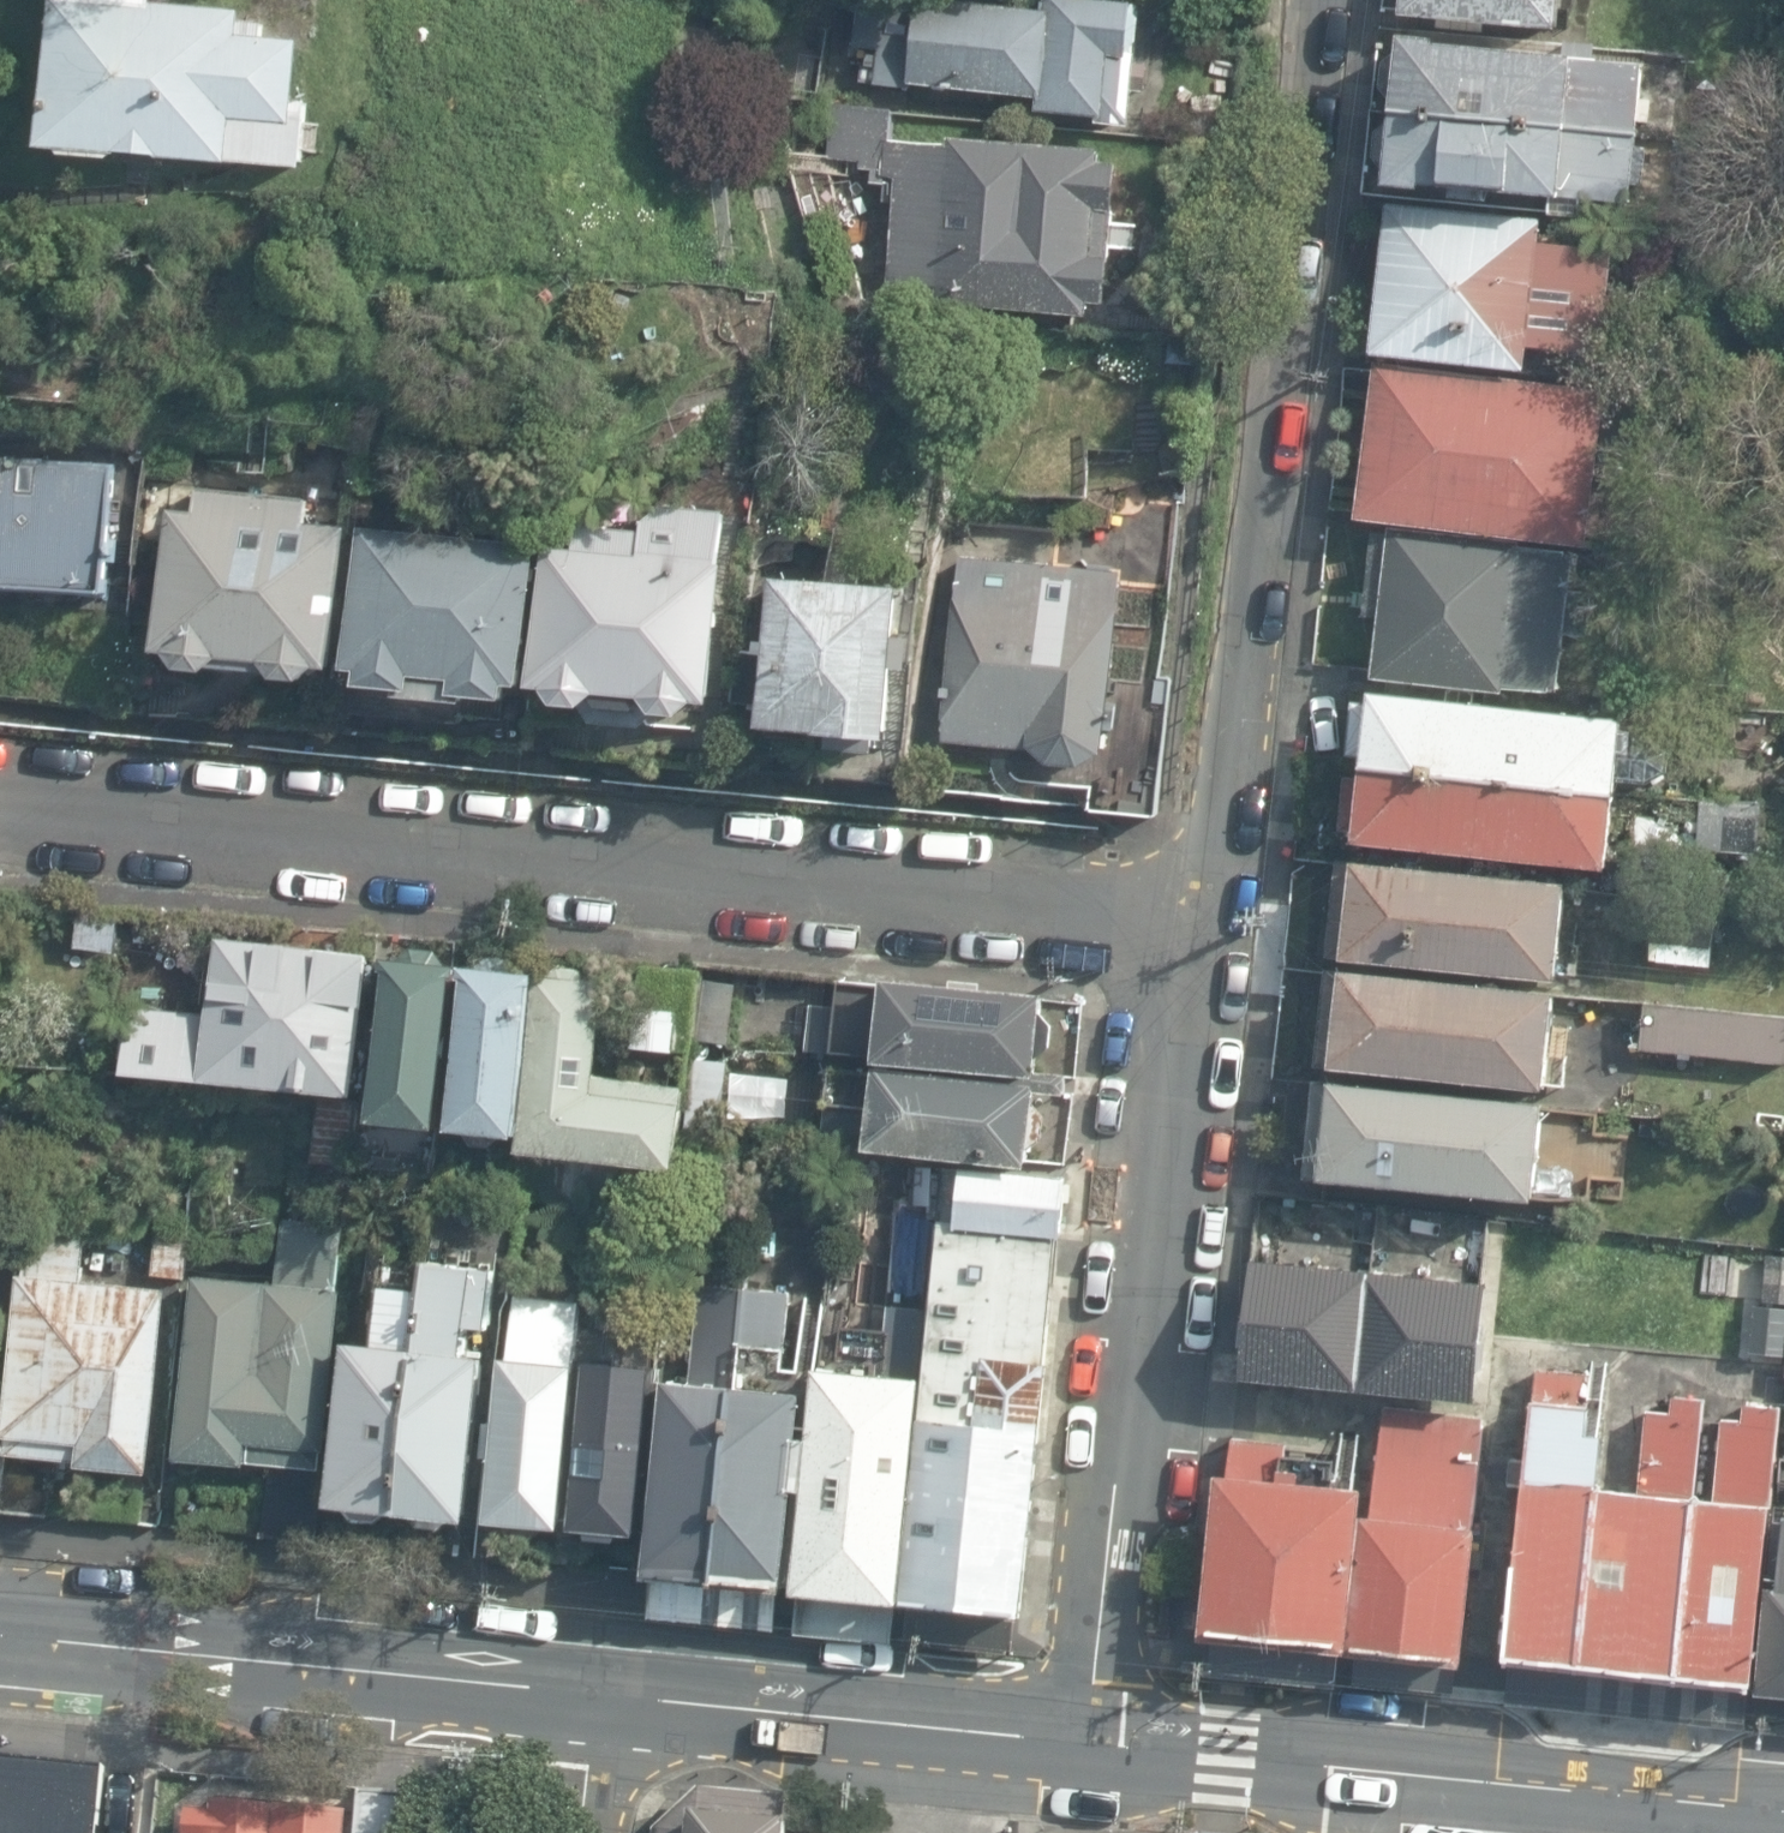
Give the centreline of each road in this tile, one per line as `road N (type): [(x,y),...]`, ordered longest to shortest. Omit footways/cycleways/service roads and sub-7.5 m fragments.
road 1 (residential): [(0,821),(1182,918)]
road 2 (residential): [(1333,0),(1229,842),(1182,918)]
road 3 (residential): [(1182,918),(1085,1743)]
road 4 (secondary): [(1783,1811),(1085,1743)]
road 5 (secondary): [(591,1694),(0,1636)]
road 6 (secondary): [(1085,1743),(591,1694)]
road 7 (residential): [(591,1694),(578,1832)]

